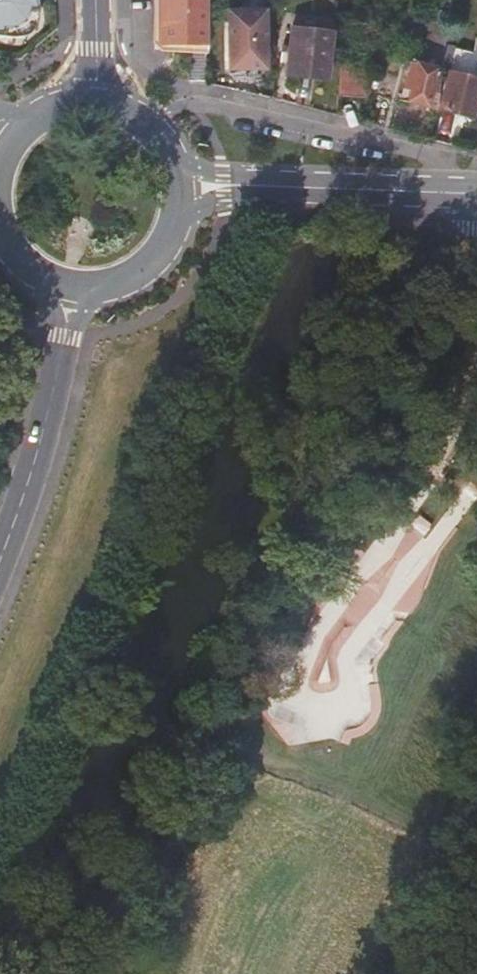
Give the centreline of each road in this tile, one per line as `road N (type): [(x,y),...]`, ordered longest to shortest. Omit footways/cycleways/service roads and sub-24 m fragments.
road 1 (residential): [(150,124),(196,101),(476,173)]
road 2 (tertiary): [(0,559),(65,335)]
road 3 (tertiary): [(464,192),(251,185)]

